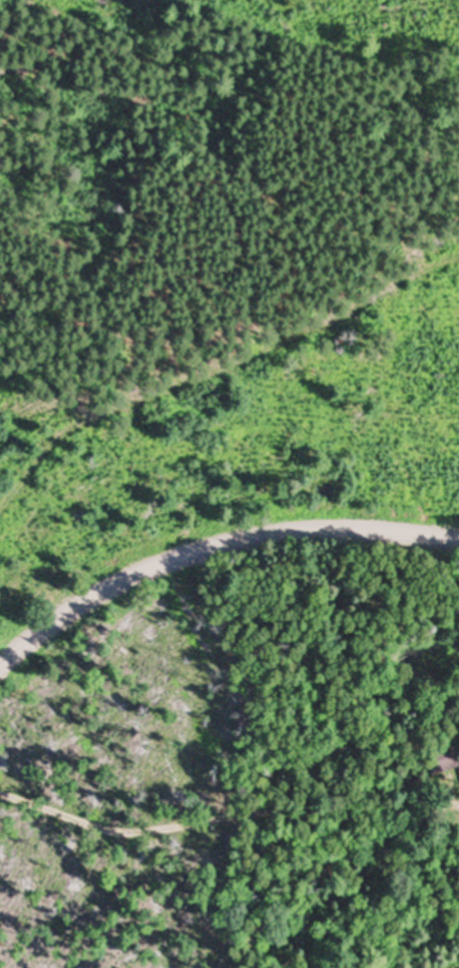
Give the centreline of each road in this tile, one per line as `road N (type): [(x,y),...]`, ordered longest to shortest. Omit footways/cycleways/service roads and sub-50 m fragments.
road 1 (residential): [(0,665),(116,583),(208,546),(328,526),(458,539)]

